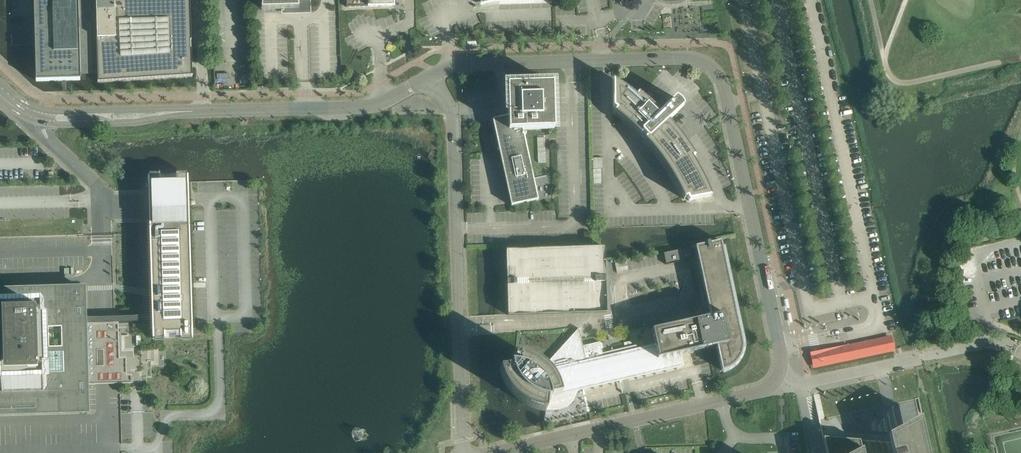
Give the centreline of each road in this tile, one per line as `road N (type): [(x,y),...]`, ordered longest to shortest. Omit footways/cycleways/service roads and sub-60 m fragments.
road 1 (residential): [(778,375),(780,347),(724,90),(711,66),(688,58),(470,65),(433,77)]
road 2 (residential): [(433,77),(453,130),(467,452)]
road 3 (residential): [(494,452),(758,392),(778,375)]
road 4 (unclassified): [(179,112),(376,105),(433,77)]
road 5 (residential): [(778,375),(802,385),(924,359)]
road 6 (unclassified): [(51,118),(58,124),(135,123),(179,112)]
road 7 (unclassified): [(179,112),(51,118)]

